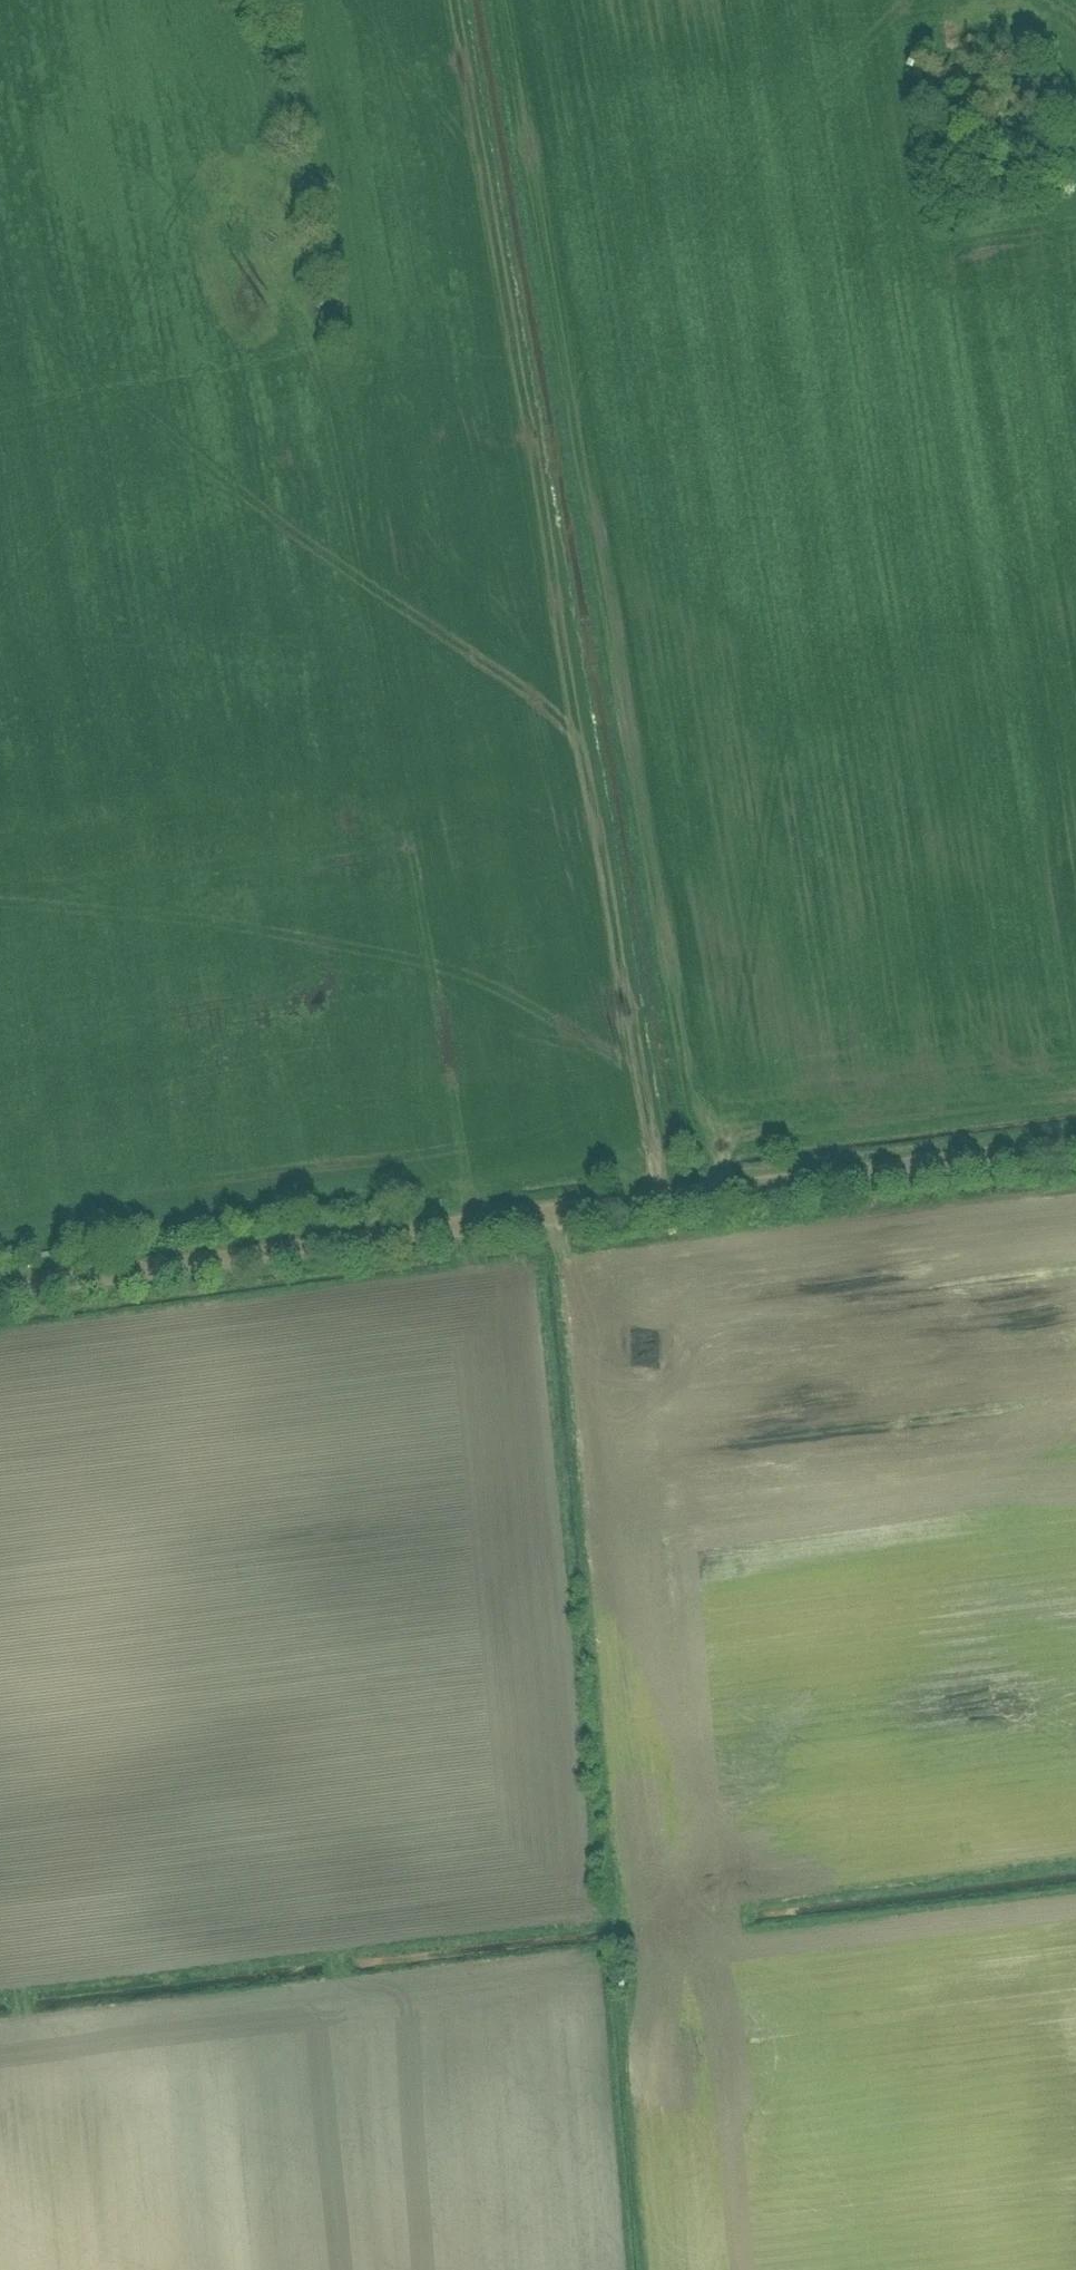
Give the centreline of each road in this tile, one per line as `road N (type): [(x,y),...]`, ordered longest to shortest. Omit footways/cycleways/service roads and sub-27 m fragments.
road 1 (unclassified): [(1075,1147),(0,1286)]

